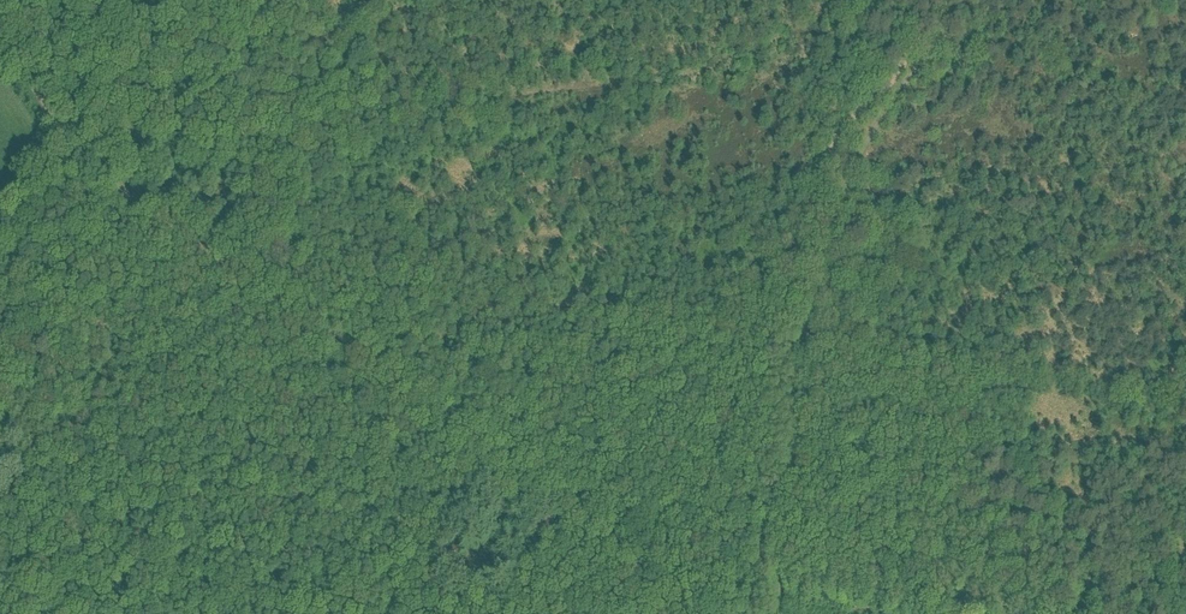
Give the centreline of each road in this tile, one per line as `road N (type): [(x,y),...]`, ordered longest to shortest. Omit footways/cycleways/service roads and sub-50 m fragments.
road 1 (unclassified): [(666,613),(615,537),(122,189),(83,155),(0,37)]
road 2 (track): [(758,613),(791,366),(785,293),(794,252),(835,147),(898,72),(937,0)]

